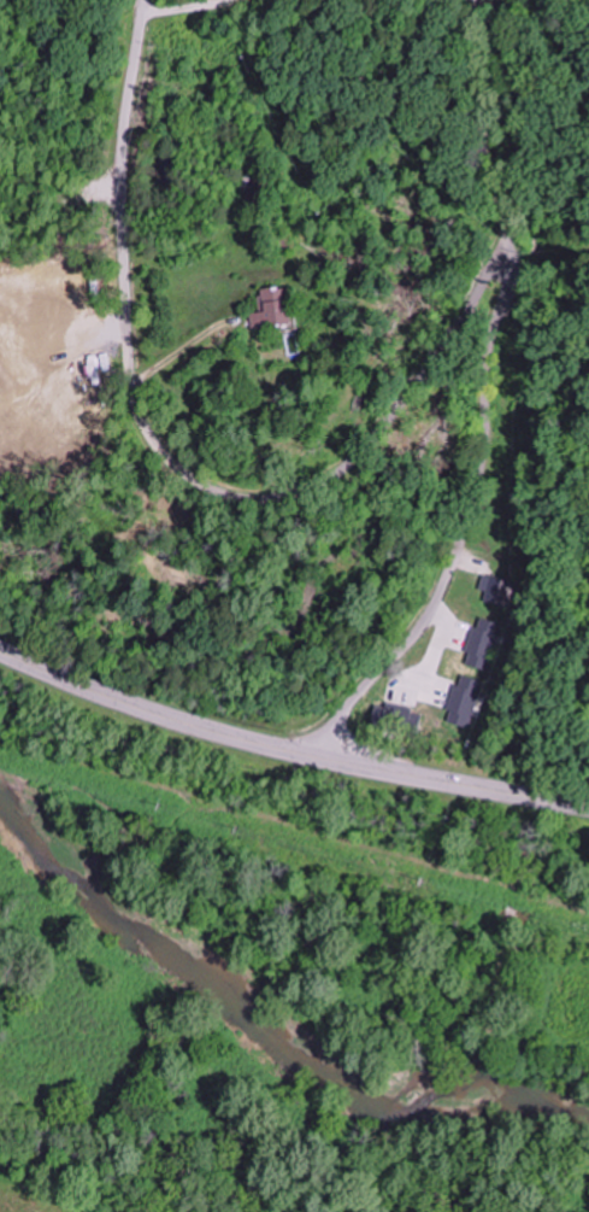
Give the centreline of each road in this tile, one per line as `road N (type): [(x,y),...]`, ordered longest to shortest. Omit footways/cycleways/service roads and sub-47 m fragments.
road 1 (residential): [(143,0),(123,131),(129,334),(148,426),(196,476),(238,493),(281,496),(338,468),(371,441),(510,251)]
road 2 (residential): [(305,757),(416,620),(442,579),(471,504),(488,362),(511,268),(477,0)]
road 3 (primary): [(0,652),(224,737),(588,809)]

